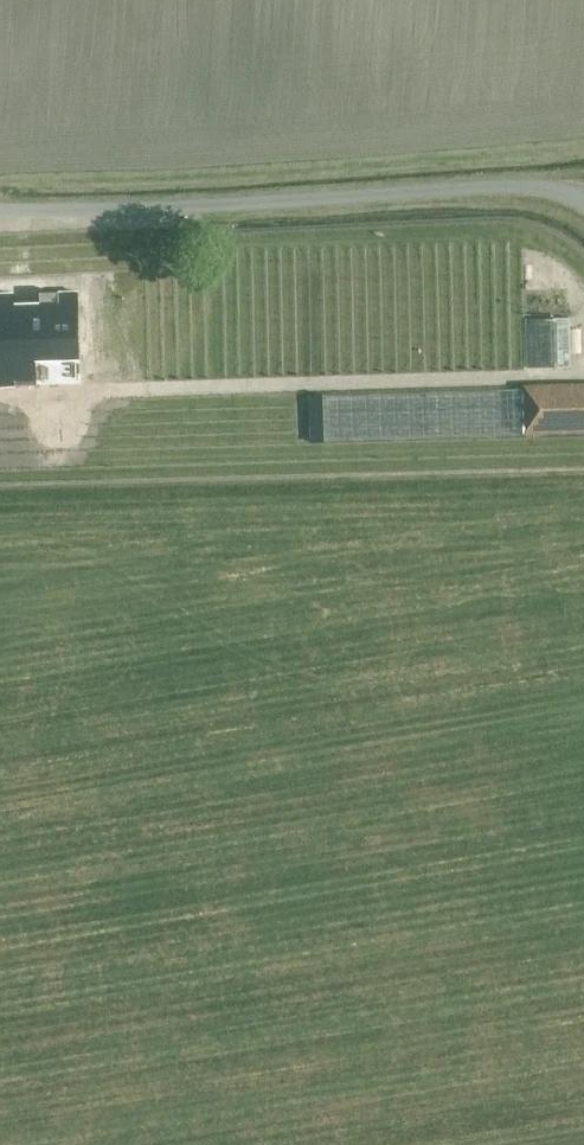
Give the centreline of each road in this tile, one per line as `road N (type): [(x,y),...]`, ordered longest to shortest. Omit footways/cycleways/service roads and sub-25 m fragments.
road 1 (unclassified): [(583,196),(531,185),(0,218)]

